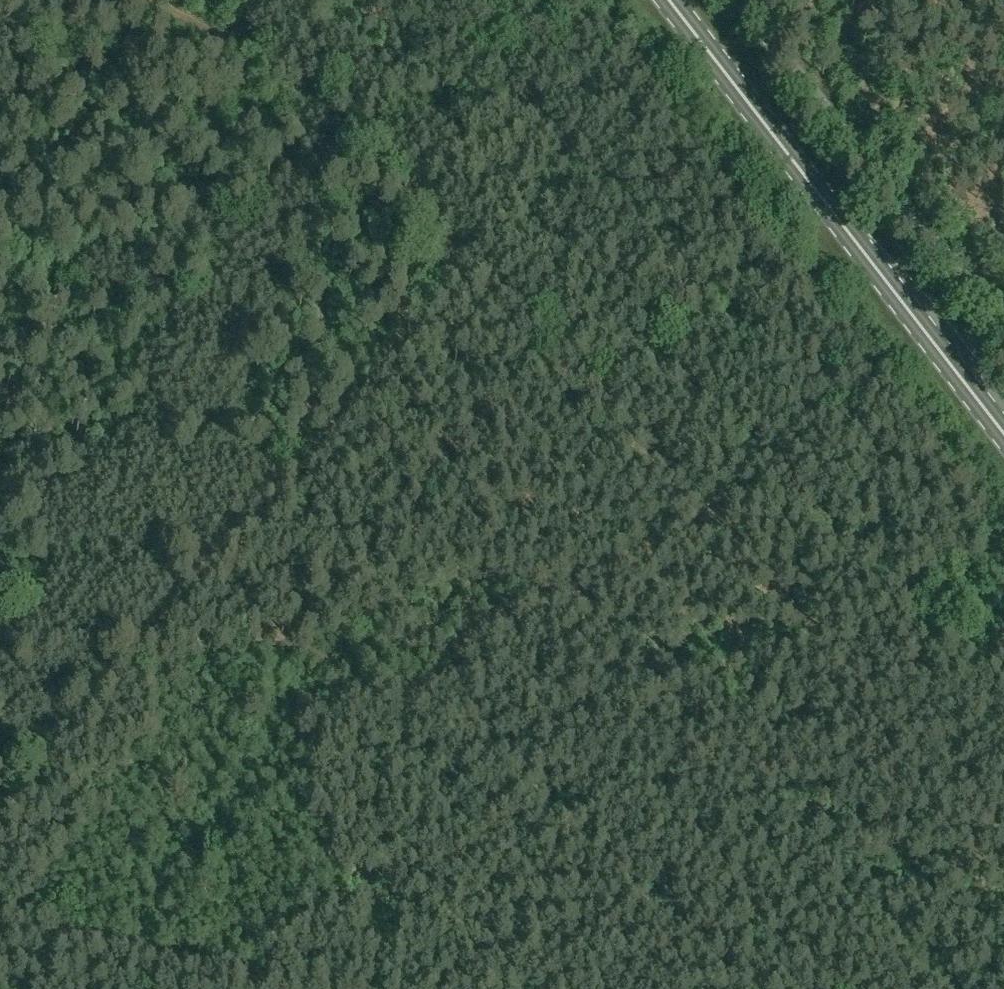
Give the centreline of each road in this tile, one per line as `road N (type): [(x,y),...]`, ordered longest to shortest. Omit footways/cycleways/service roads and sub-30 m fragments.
road 1 (primary): [(1003,433),(669,0)]
road 2 (unclassified): [(1003,311),(890,191),(741,0)]
road 3 (track): [(0,914),(296,988)]

